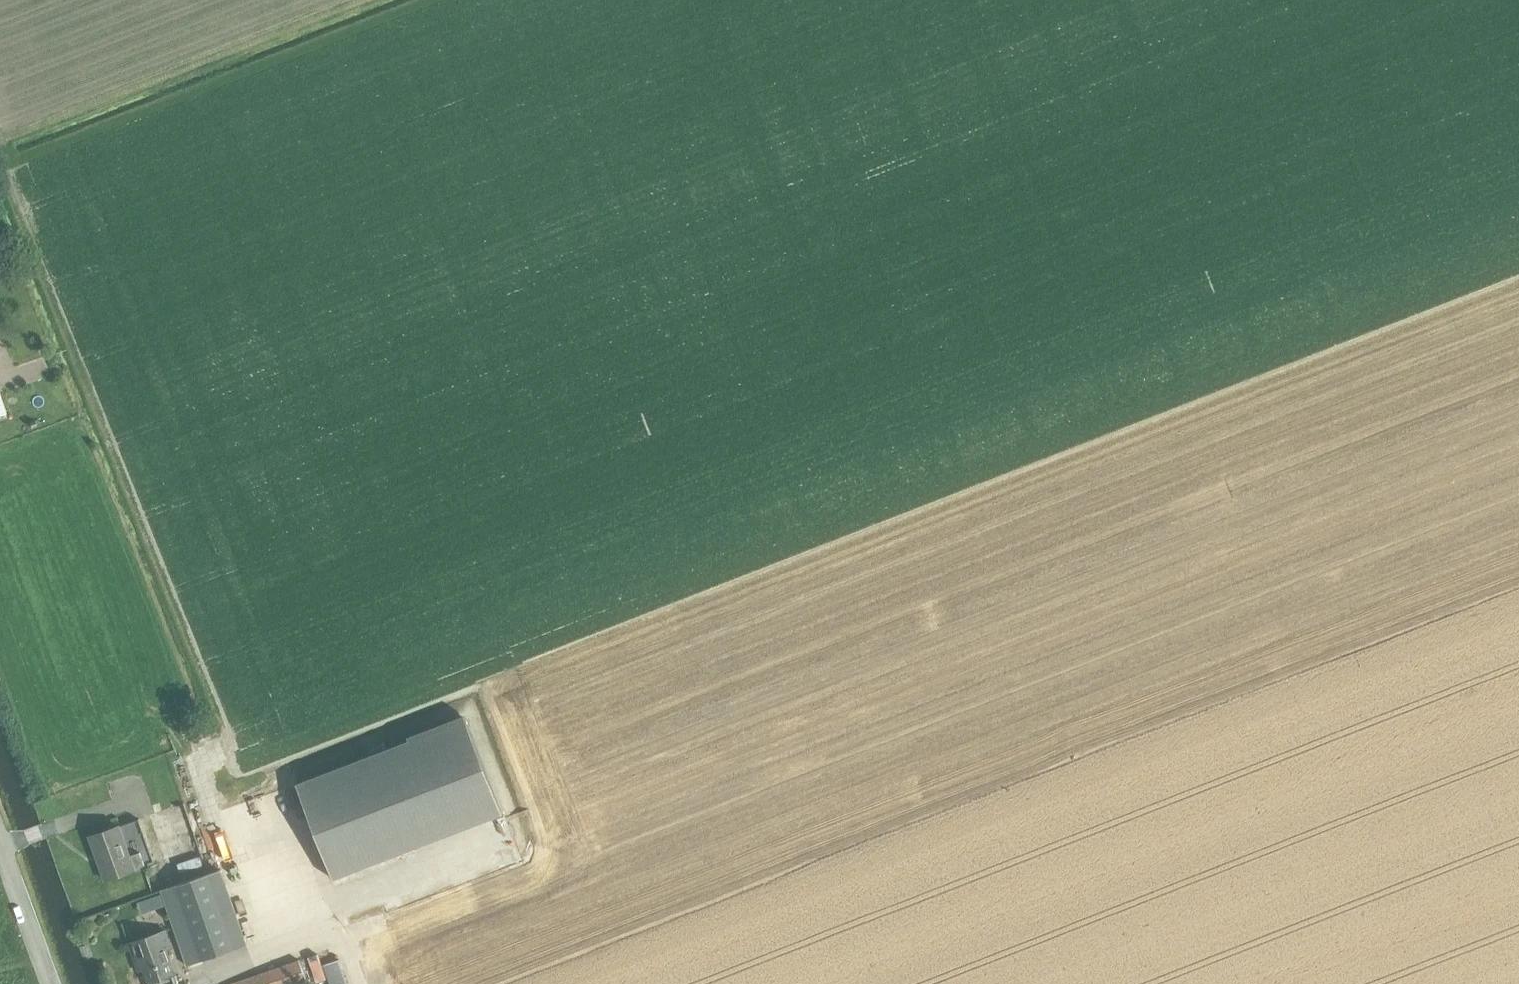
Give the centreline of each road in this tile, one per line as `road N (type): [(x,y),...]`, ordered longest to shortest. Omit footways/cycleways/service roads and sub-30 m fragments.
road 1 (residential): [(52,983),(0,843)]

